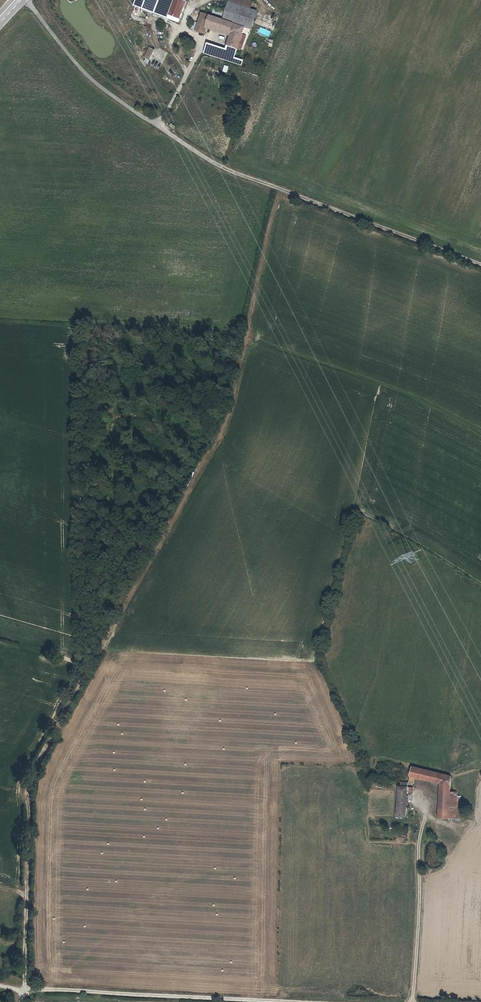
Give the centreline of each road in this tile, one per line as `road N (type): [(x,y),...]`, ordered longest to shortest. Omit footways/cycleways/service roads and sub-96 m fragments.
road 1 (track): [(22,1001),(29,781),(225,428),(280,190)]
road 2 (unclassified): [(26,0),(84,73),(223,169),(480,267)]
road 3 (track): [(0,991),(264,1001)]
road 4 (track): [(420,828),(411,1001)]

